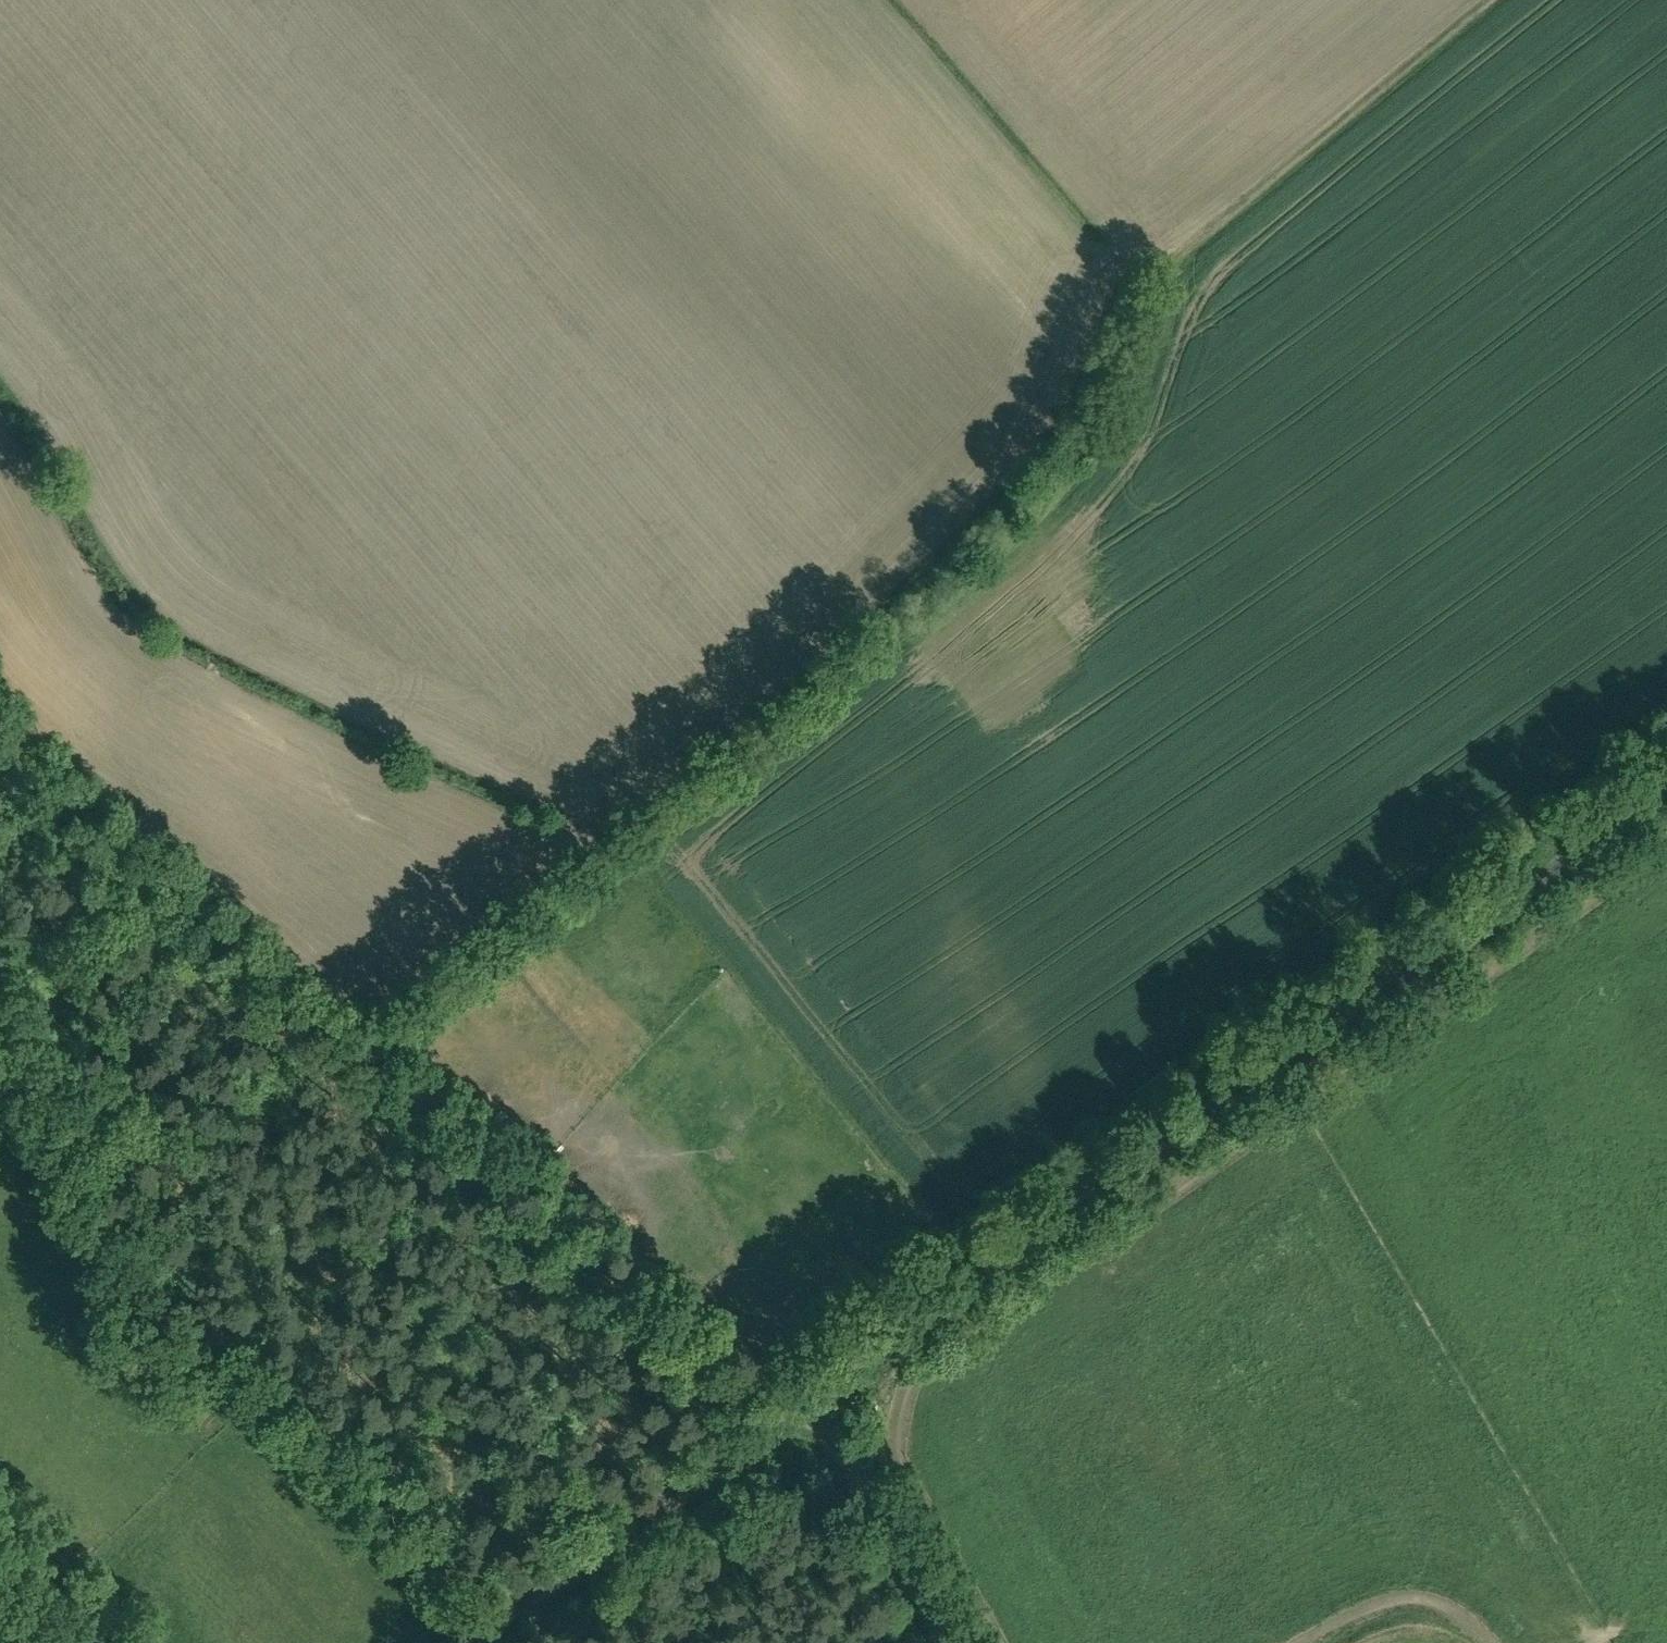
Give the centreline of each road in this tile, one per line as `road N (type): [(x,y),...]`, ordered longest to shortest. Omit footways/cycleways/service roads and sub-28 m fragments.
road 1 (unclassified): [(793,1364),(1666,780)]
road 2 (unclassified): [(440,1642),(793,1364)]
road 3 (track): [(1153,254),(1169,258),(1195,244),(1489,0)]
road 4 (unclassified): [(949,1642),(793,1364)]

